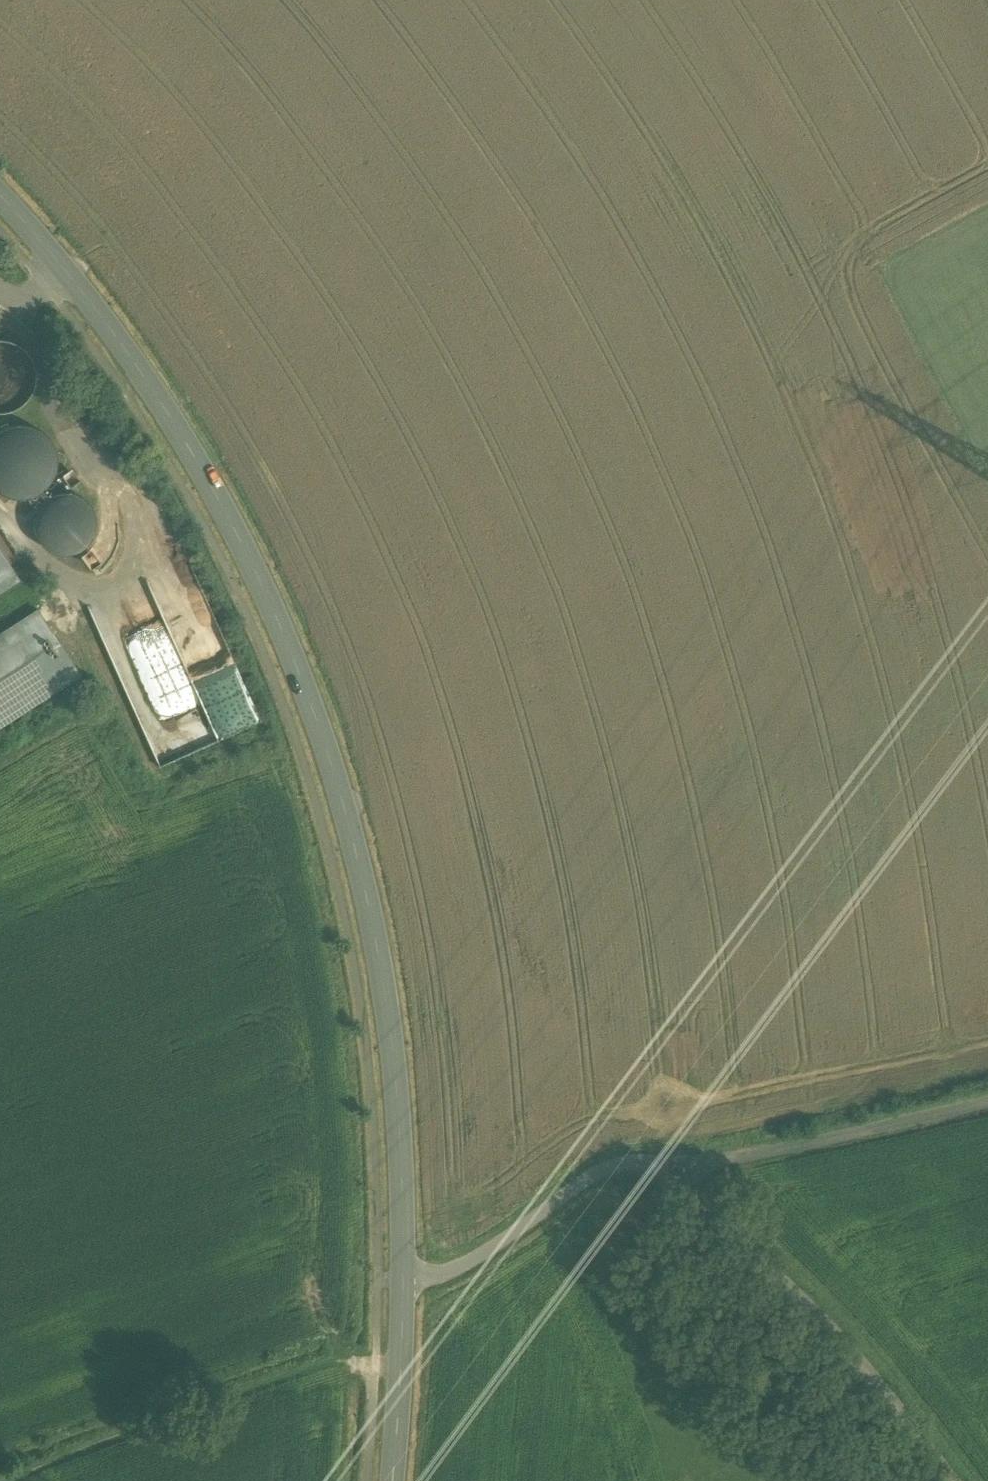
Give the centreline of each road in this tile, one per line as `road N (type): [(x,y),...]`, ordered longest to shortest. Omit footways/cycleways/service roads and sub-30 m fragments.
road 1 (tertiary): [(403,1281),(397,1105),(378,951),(359,863),(301,676),(226,512),(171,418),(68,272),(0,199)]
road 2 (unclassified): [(938,1480),(818,1323),(671,1176),(650,1166),(605,1170),(491,1250),(433,1276),(403,1281)]
road 3 (track): [(0,1480),(336,1359),(399,1351)]
road 4 (track): [(671,1176),(987,1103)]
road 5 (tertiary): [(392,1480),(403,1281)]

